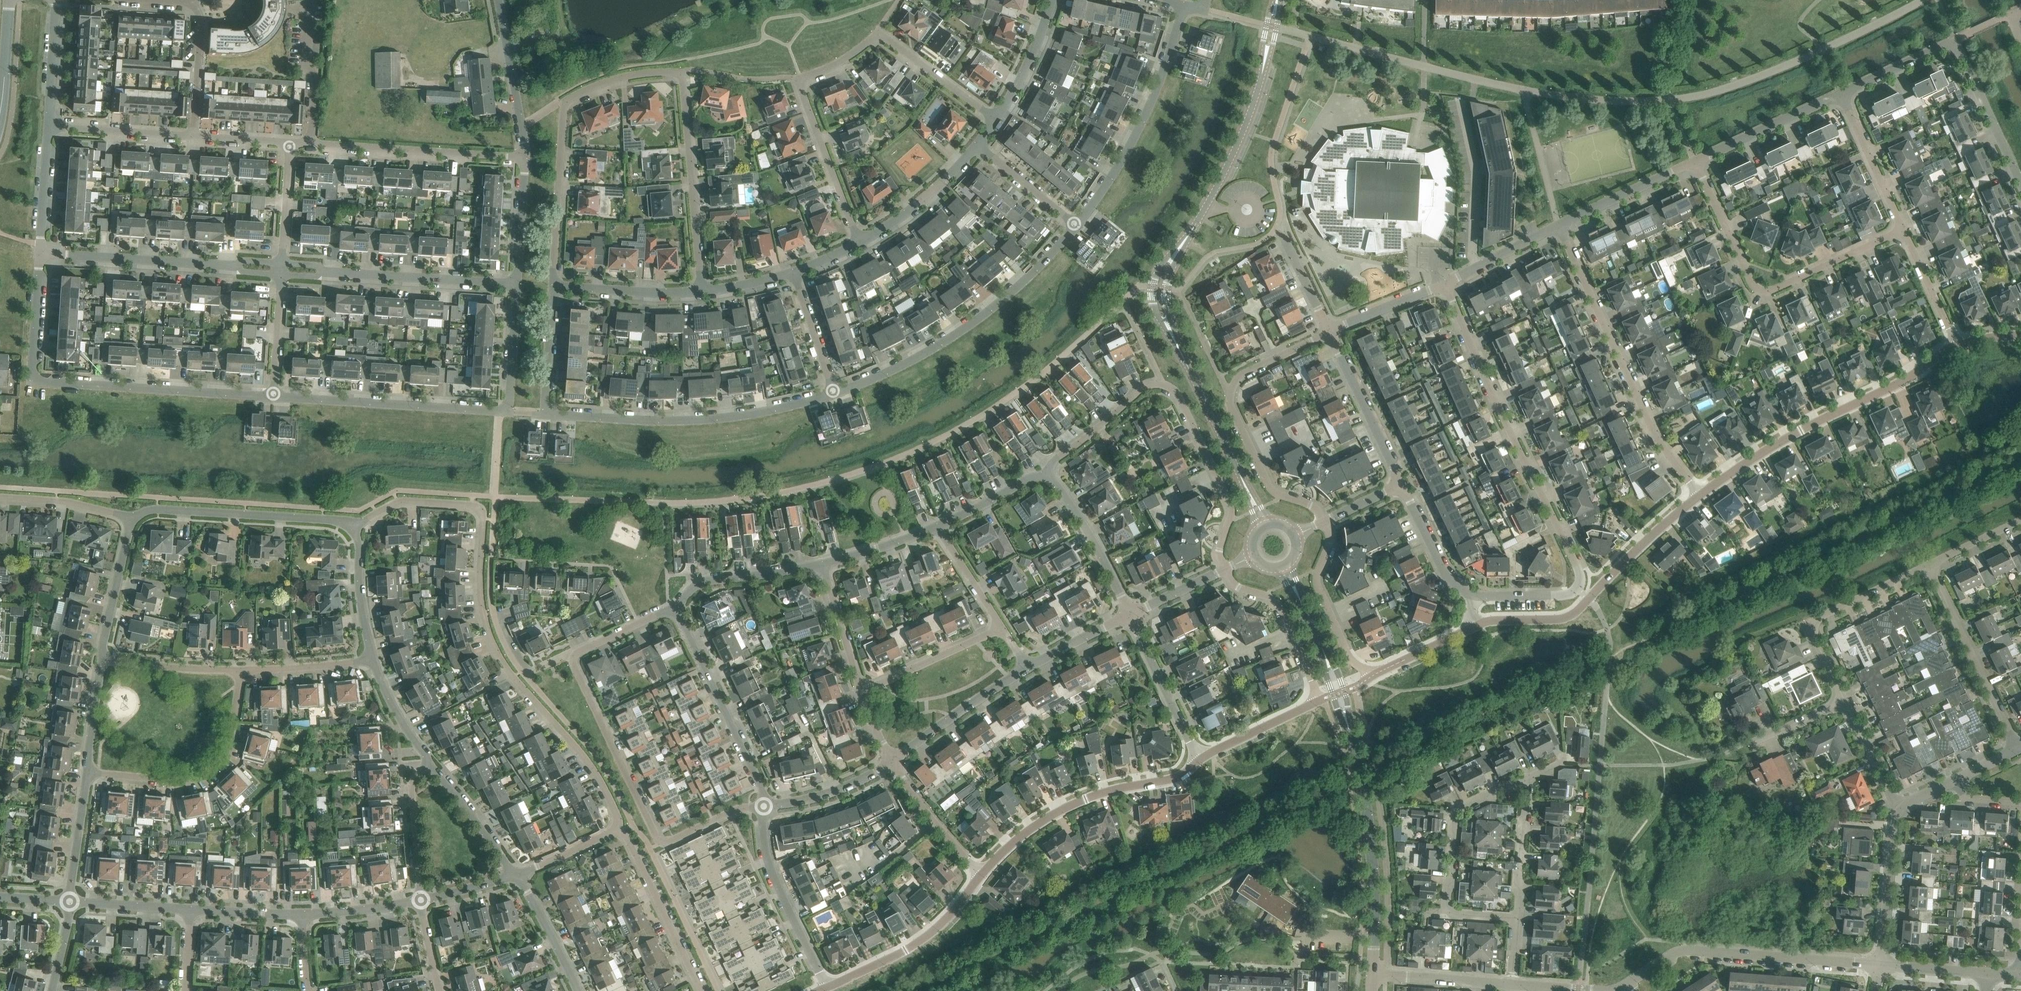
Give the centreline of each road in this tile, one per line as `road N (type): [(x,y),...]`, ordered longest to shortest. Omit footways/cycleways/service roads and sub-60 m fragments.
road 1 (residential): [(552,285),(566,106),(593,89),(657,74),(678,79),(700,292)]
road 2 (residential): [(622,832),(586,761),(494,643),(479,586),(479,510),(404,500),(354,530)]
road 3 (residential): [(1471,597),(1561,594),(1576,588),(1580,572),(1494,408),(1443,288)]
road 4 (residential): [(674,607),(581,651),(574,665),(660,843),(732,811),(764,806)]
road 5 (residential): [(860,246),(797,83),(844,62),(878,34),(995,118)]
road 6 (residential): [(982,873),(927,935),(834,985),(811,957),(768,858),(764,806)]
road 7 (residential): [(273,397),(41,382),(33,369),(41,254)]
road 8 (residential): [(1046,476),(1058,457),(1141,389),(1168,386),(1229,503),(1218,556),(1225,570)]
road 9 (residential): [(518,285),(511,398),(499,412),(273,397)]
road 10 (residential): [(1698,497),(1648,423),(1561,225)]
road 11 (residential): [(828,392),(949,342),(1003,303),(1076,227)]
road 12 (residential): [(1698,497),(1779,442),(1957,347)]
road 13 (residential): [(1905,232),(1758,289),(1696,164)]
road 14 (residential): [(1473,625),(1363,682),(1317,579),(1325,521)]
road 15 (residential): [(1325,521),(1306,502),(1278,494),(1230,394),(1236,380),(1331,331)]
road 16 (residential): [(2020,186),(1955,41),(1843,96)]
road 17 (residential): [(549,412),(626,422),(721,421),(828,392)]
road 18 (residential): [(1473,625),(1571,614),(1698,497)]
road 19 (residential): [(1518,917),(1444,913),(1450,824),(1459,810),(1530,775)]
road 20 (tertiary): [(1376,974),(1368,822),(1347,719)]
road 21 (residential): [(1871,963),(1684,949),(1628,983)]
road 22 (residential): [(1199,760),(1176,778),(1055,812),(982,873)]
road 23 (residential): [(1076,227),(1142,124),(1181,6)]
road 24 (residential): [(282,269),(41,254)]
road 25 (residential): [(518,285),(282,269)]
road 26 (residential): [(87,773),(175,781),(214,769),(230,741),(239,671)]
road 27 (residential): [(131,520),(159,509),(330,518),(354,530)]
road 28 (residential): [(764,806),(674,607)]
road 29 (residential): [(525,158),(310,144)]
road 30 (residential): [(1845,706),(1815,625),(1922,572)]
road 31 (tertiary): [(1178,250),(1246,130),(1264,66)]
road 32 (residential): [(2013,753),(1922,572)]
road 33 (tertiary): [(1249,493),(1168,328)]
road 34 (residential): [(700,990),(622,832)]
road 35 (residential): [(1225,570),(1235,585),(1274,601),(1318,701)]
road 36 (residential): [(1331,331),(1400,484)]
road 37 (residential): [(1129,616),(1065,491),(1046,476)]
road 38 (residential): [(893,762),(1027,670)]
road 39 (residential): [(1843,96),(1696,164)]
road 40 (residential): [(825,565),(708,581),(674,607)]
road 41 (residential): [(498,0),(525,158)]
road 42 (residential): [(1199,760),(1129,616)]
road 43 (residential): [(860,246),(939,189),(978,145)]
road 44 (residential): [(1871,963),(1895,811)]
road 45 (residential): [(862,691),(1001,629)]
road 46 (residential): [(1905,232),(1843,96)]
road 47 (residential): [(420,901),(410,781),(428,759)]
road 48 (residential): [(552,285),(700,292)]
road 49 (residential): [(1696,164),(1561,225)]
road 50 (residential): [(428,759),(517,876)]
road 51 (residential): [(193,136),(49,126)]
road 52 (residential): [(310,144),(308,0)]
road 53 (residential): [(1518,917),(1530,775)]
road 54 (residential): [(982,873),(893,762)]
road 55 (residential): [(101,659),(131,520)]
road 56 (residential): [(239,671),(101,659)]
road 57 (residential): [(764,806),(831,793),(893,762)]
road 58 (residential): [(1513,985),(1376,974)]
road 59 (residential): [(1400,484),(1447,577),(1471,597)]
road 60 (residential): [(193,136),(201,23),(195,3)]
road 61 (residential): [(1561,225),(1443,288)]
road 62 (residential): [(131,520),(66,501),(0,499)]
road 63 (residential): [(372,662),(239,671)]
road 64 (residential): [(354,530),(372,662)]
road 65 (residential): [(1199,760),(1318,701)]
road 66 (residential): [(862,691),(825,565)]
road 67 (residential): [(995,118),(1052,0)]
road 68 (residential): [(69,902),(87,773)]
road 69 (residential): [(517,876),(576,990)]
road 70 (residential): [(273,397),(282,269)]
road 71 (residential): [(41,254),(49,126)]
road 72 (residential): [(1076,227),(978,145)]
road 73 (residential): [(525,158),(518,285)]
road 74 (residential): [(549,412),(552,285)]
road 75 (residential): [(282,269),(291,143)]
road 76 (residential): [(1957,347),(1905,232)]
road 77 (residential): [(49,126),(56,0)]
road 78 (residential): [(828,392),(794,273)]
road 79 (tertiary): [(0,122),(9,0)]
road 80 (residential): [(69,902),(191,910)]
road 81 (residential): [(1046,476),(1031,477),(938,529)]
road 82 (residential): [(1443,288),(1331,331)]

